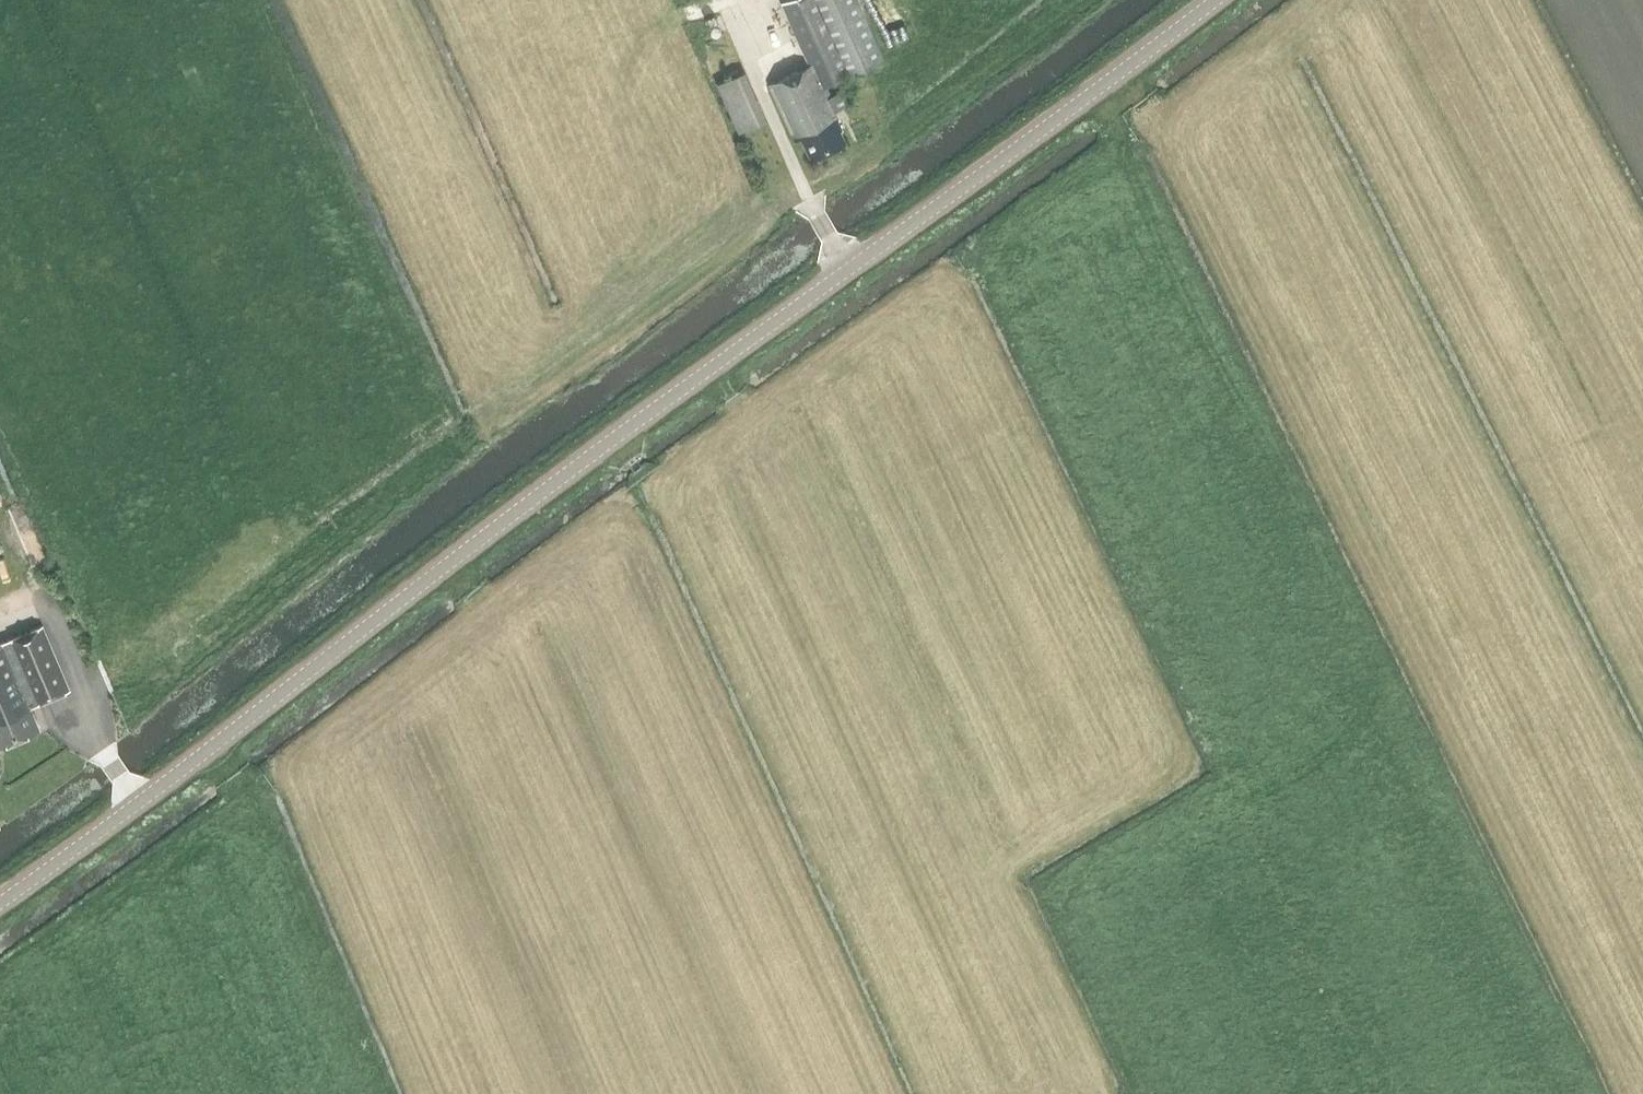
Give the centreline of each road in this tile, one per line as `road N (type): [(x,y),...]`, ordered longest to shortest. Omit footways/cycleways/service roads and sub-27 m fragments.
road 1 (tertiary): [(0,909),(1216,0)]

